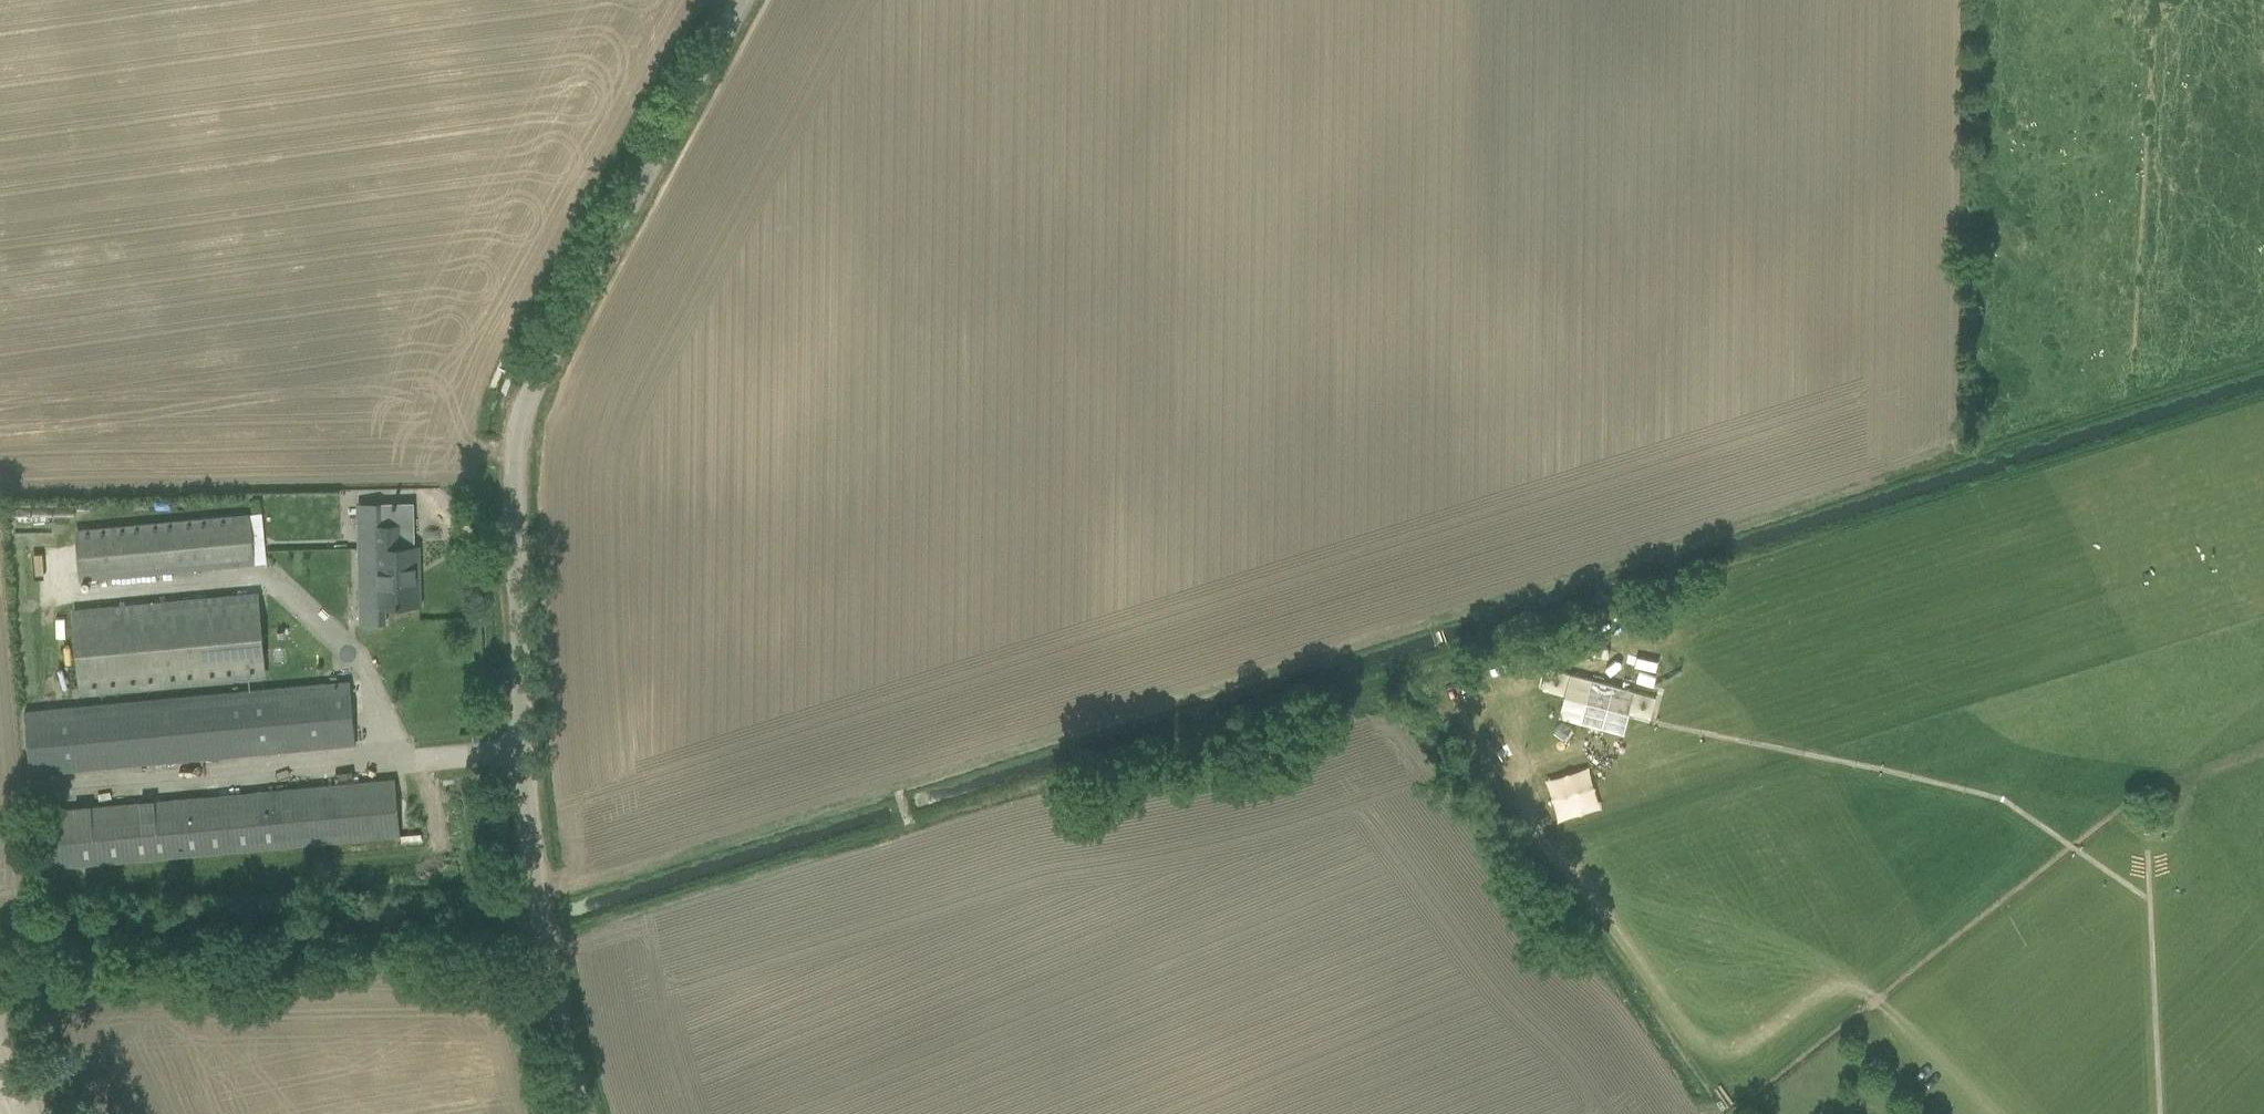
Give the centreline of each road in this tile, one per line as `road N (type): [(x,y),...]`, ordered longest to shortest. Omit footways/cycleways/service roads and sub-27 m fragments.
road 1 (unclassified): [(578,1113),(536,916),(512,517),(524,418),(750,0)]

